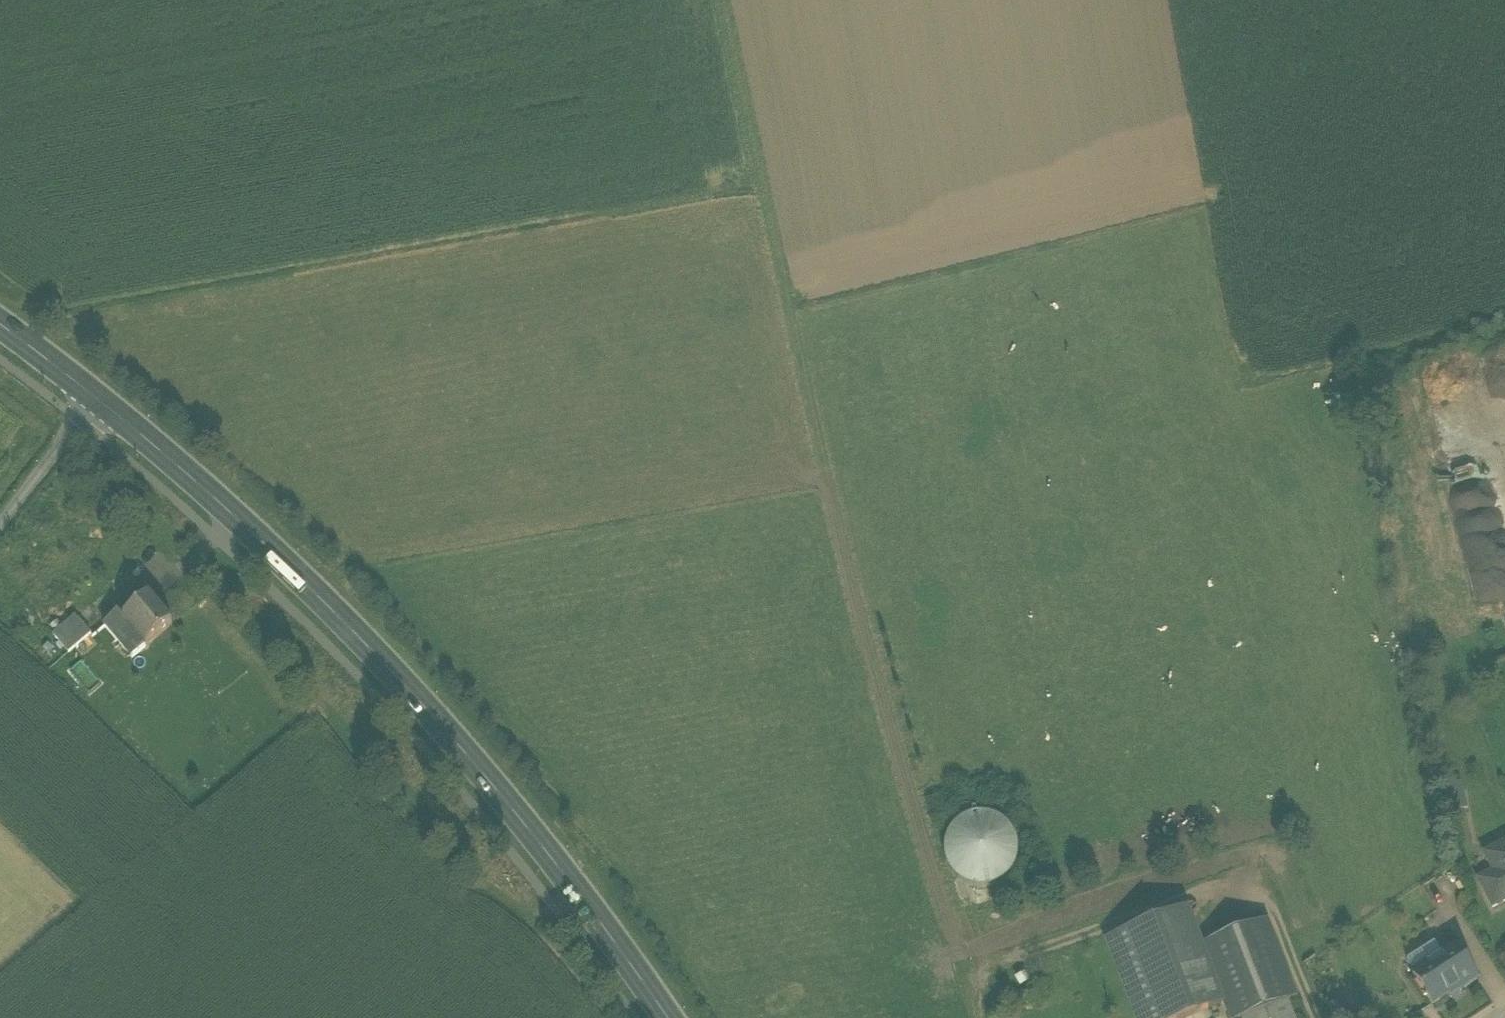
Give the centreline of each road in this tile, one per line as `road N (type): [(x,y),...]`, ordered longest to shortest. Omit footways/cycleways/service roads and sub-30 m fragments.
road 1 (track): [(725,0),(852,602),(964,951)]
road 2 (secondary): [(667,1017),(559,868),(423,708),(237,520),(94,400)]
road 3 (unclassified): [(0,523),(94,400)]

